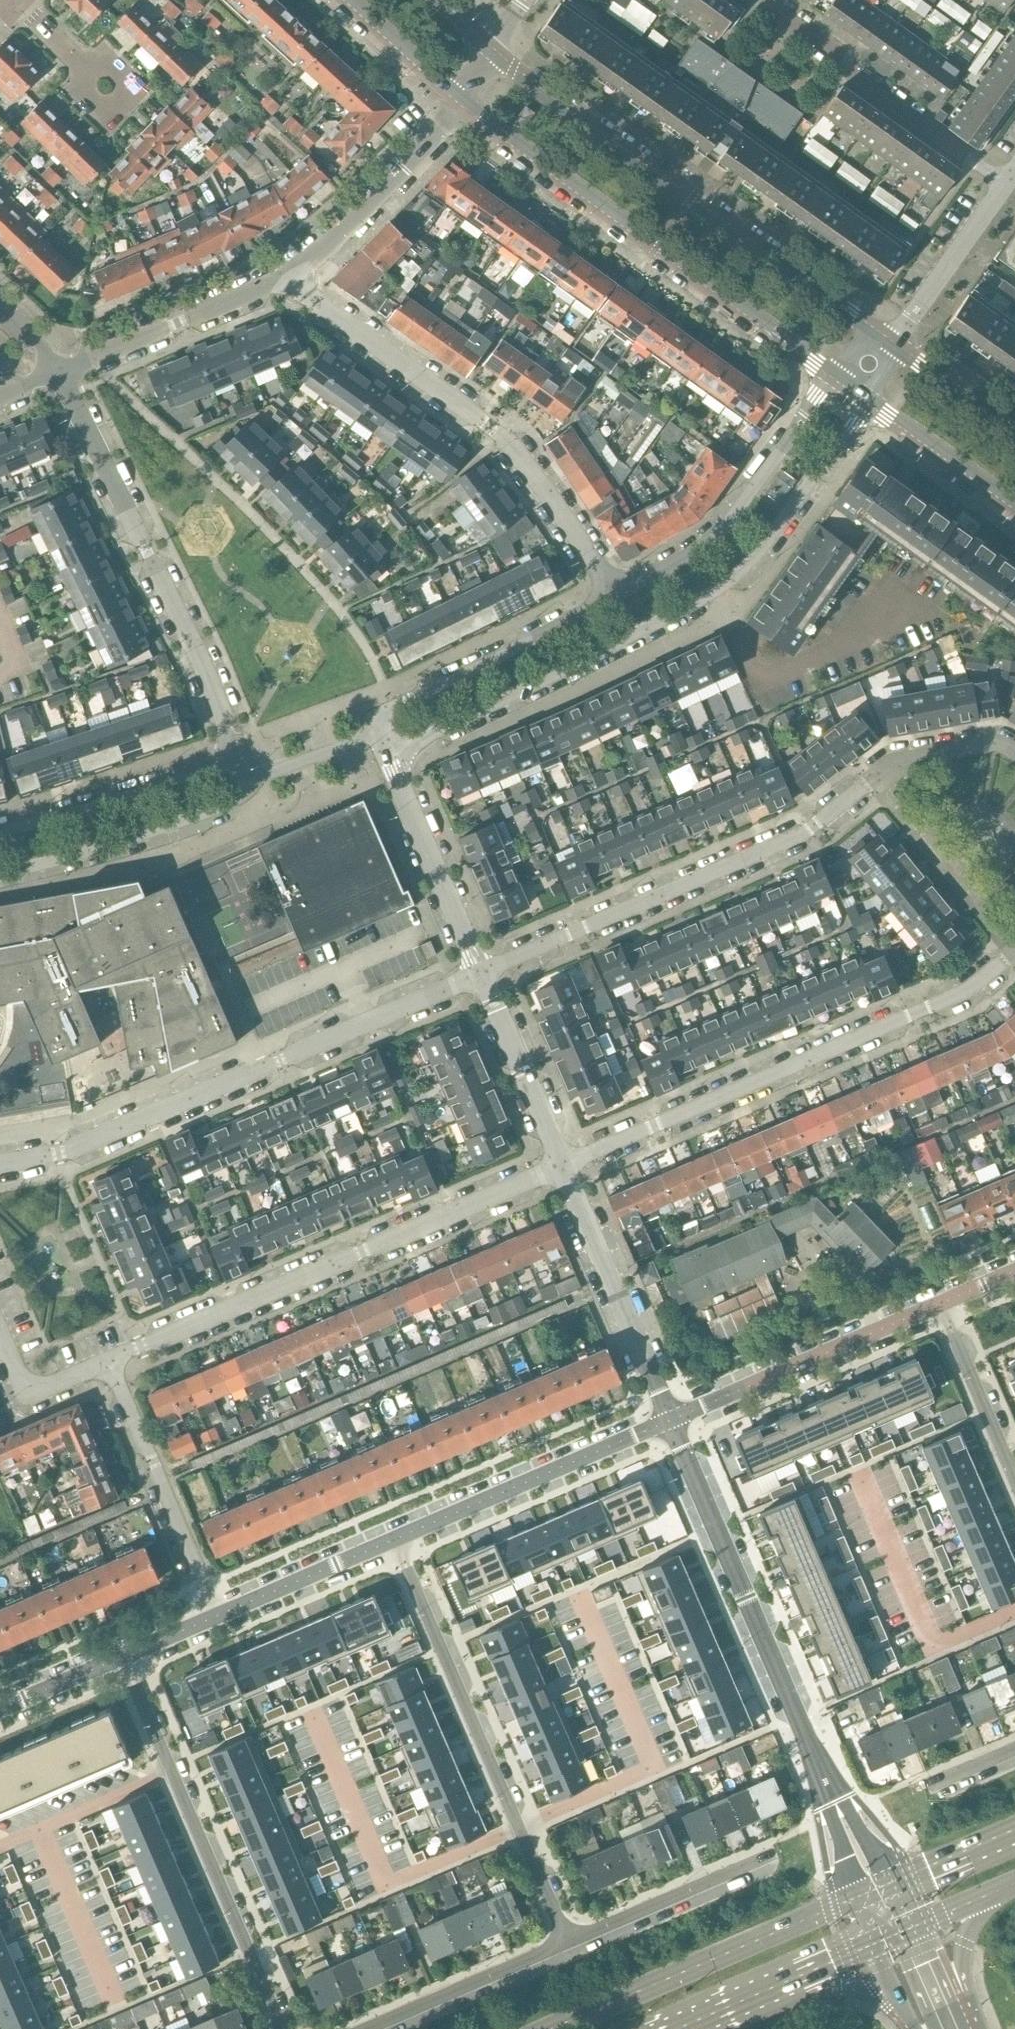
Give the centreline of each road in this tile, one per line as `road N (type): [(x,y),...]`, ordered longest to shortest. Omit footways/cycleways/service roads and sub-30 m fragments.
road 1 (tertiary): [(389,754),(715,591),(753,560),(871,397)]
road 2 (residential): [(0,1165),(59,1153),(483,972)]
road 3 (residential): [(562,1167),(967,989),(1014,954)]
road 4 (residential): [(109,1361),(562,1167)]
road 5 (tertiary): [(885,341),(489,56)]
road 6 (residential): [(616,595),(490,426),(279,280)]
road 7 (tertiary): [(458,99),(837,371)]
road 8 (residential): [(570,1942),(395,1539)]
road 9 (residential): [(872,784),(811,830),(483,972)]
road 10 (residential): [(239,754),(60,374)]
road 11 (residential): [(123,1656),(282,2028)]
road 12 (tertiary): [(824,1779),(671,1420)]
road 13 (secondary): [(855,1894),(548,2028)]
road 14 (tertiary): [(837,371),(725,524),(695,552),(616,595)]
road 15 (residential): [(1003,182),(751,0)]
road 16 (residential): [(0,871),(101,847),(249,791),(254,777),(239,754)]
road 17 (residential): [(395,1539),(671,1420)]
road 18 (residential): [(671,1420),(940,1305)]
road 19 (residential): [(109,1361),(216,1616)]
road 20 (tertiary): [(671,1420),(562,1167)]
road 21 (tertiary): [(616,595),(380,716)]
road 22 (residential): [(279,280),(403,168),(458,99)]
road 23 (residential): [(239,754),(83,810),(0,829)]
road 24 (residential): [(60,374),(279,280)]
road 25 (tertiary): [(483,972),(389,754)]
road 26 (residential): [(570,1942),(366,2028)]
road 27 (residential): [(772,1853),(570,1942)]
road 28 (tertiary): [(562,1167),(483,972)]
road 29 (residential): [(885,341),(1003,182)]
road 30 (residential): [(216,1616),(395,1539)]
road 31 (residential): [(1014,1474),(940,1305)]
road 32 (tertiary): [(871,397),(1014,503)]
road 33 (tertiary): [(1014,435),(885,341)]
road 34 (residential): [(1014,753),(994,742),(901,760),(872,784)]
road 35 (tertiary): [(348,0),(458,99)]
road 36 (tertiary): [(959,2028),(965,1942),(987,1895)]
road 37 (residential): [(0,1709),(123,1656)]
road 38 (secondary): [(1014,1825),(893,1878)]
road 39 (residential): [(106,87),(17,0)]
road 40 (tertiary): [(780,1985),(834,1985),(900,2003)]
road 41 (tertiary): [(893,1878),(824,1779)]

